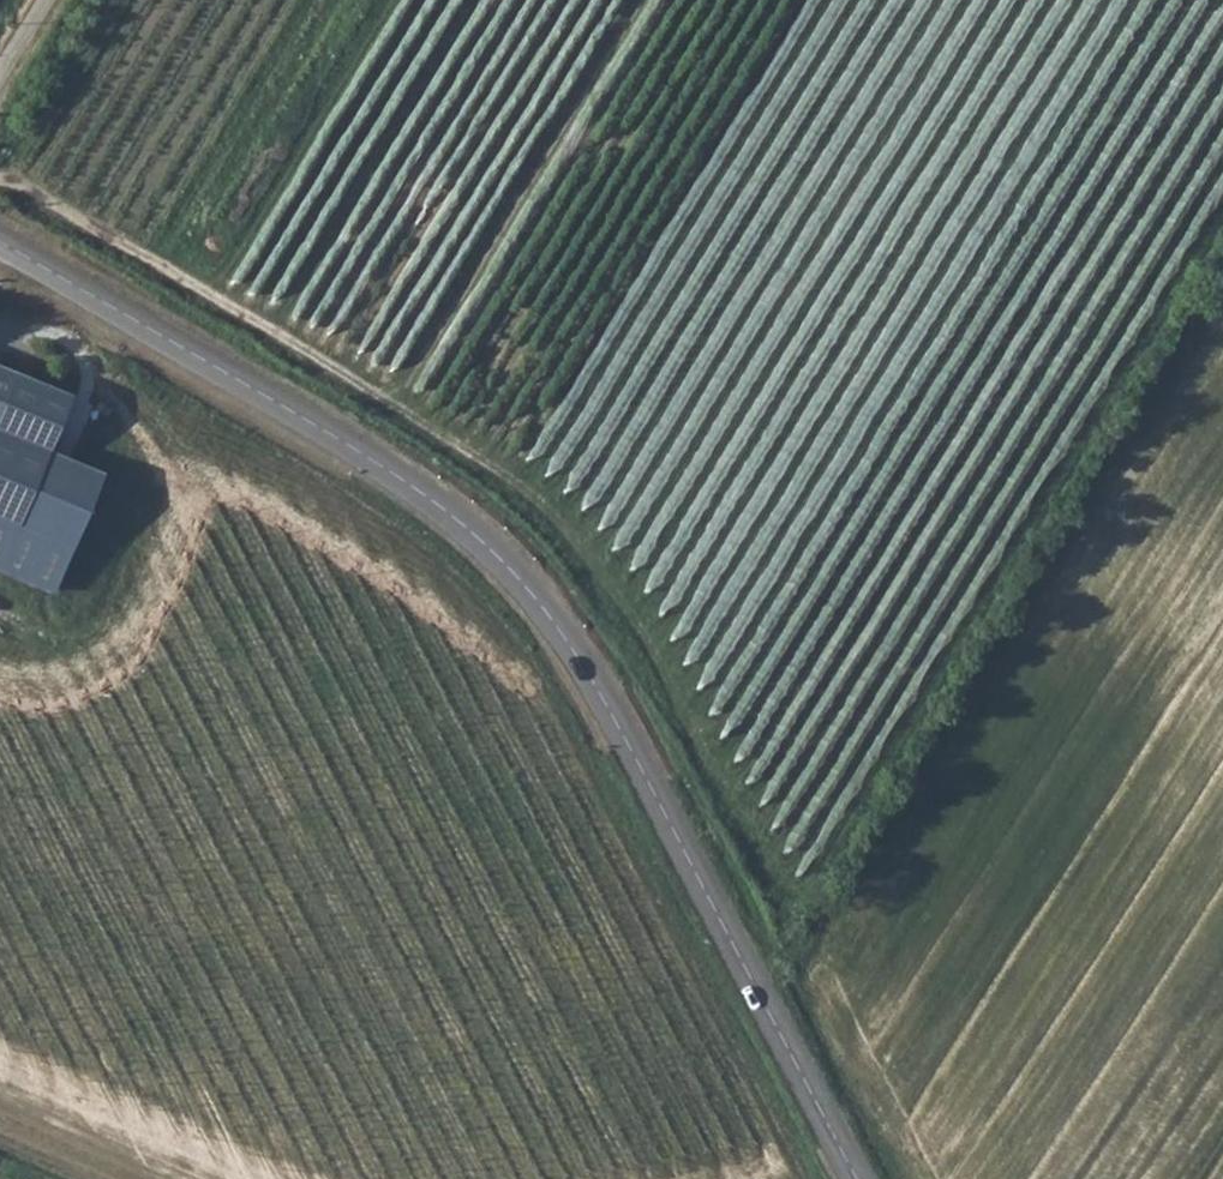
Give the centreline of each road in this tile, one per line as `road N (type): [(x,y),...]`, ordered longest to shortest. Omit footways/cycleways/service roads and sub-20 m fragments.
road 1 (tertiary): [(0,247),(406,485),(510,571),(596,682),(857,1178)]

